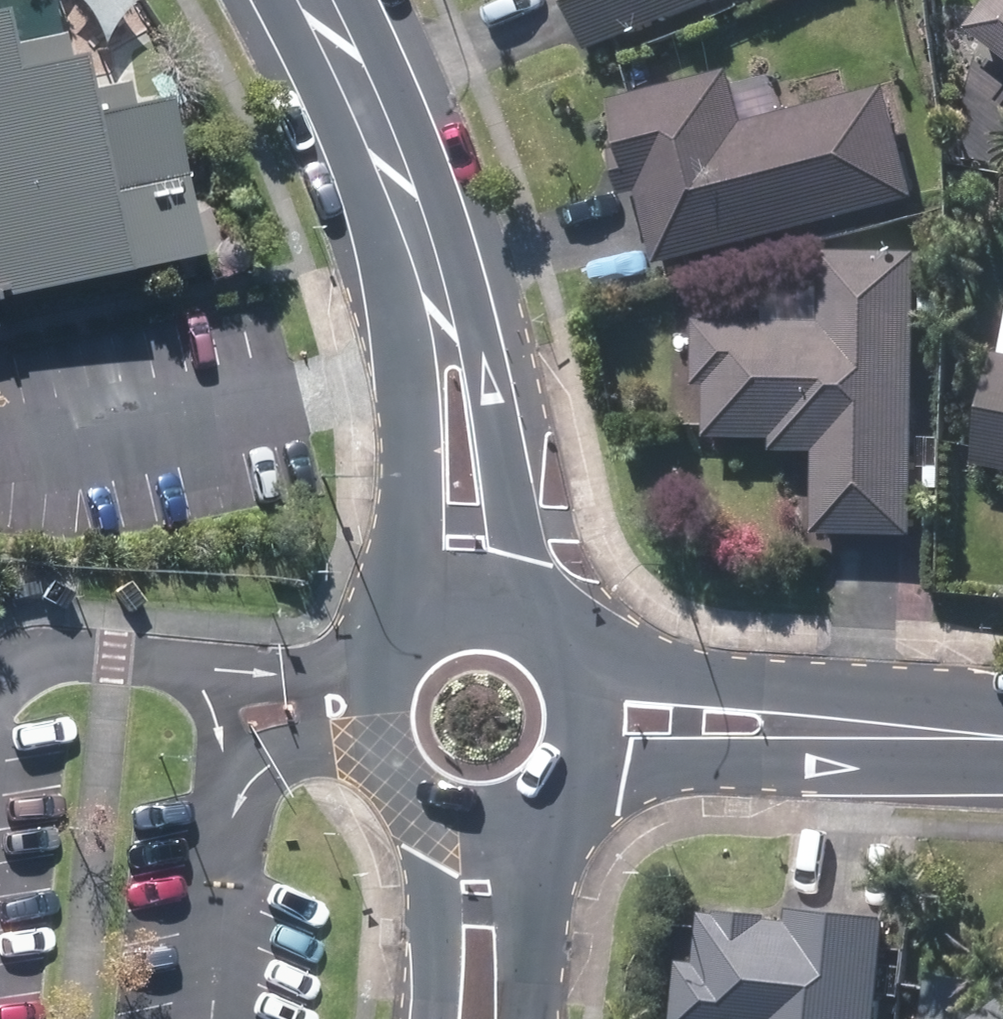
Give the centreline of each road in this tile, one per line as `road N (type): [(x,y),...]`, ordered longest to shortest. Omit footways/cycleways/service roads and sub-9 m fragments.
road 1 (tertiary): [(1002,756),(584,778)]
road 2 (tertiary): [(591,661),(1002,724)]
road 3 (secondary): [(425,261),(485,362),(525,604)]
road 4 (secondary): [(423,617),(413,376),(425,261)]
road 5 (secondary): [(425,261),(373,109),(315,0)]
road 6 (secondary): [(436,817),(388,773),(372,708),(396,643),(423,617)]
road 7 (secondary): [(555,808),(535,1018)]
road 8 (secondary): [(423,1018),(436,817)]
road 9 (secondary): [(555,808),(517,825),(476,829),(436,817)]
road 10 (secondary): [(591,661),(603,700),(601,741),(584,778)]

